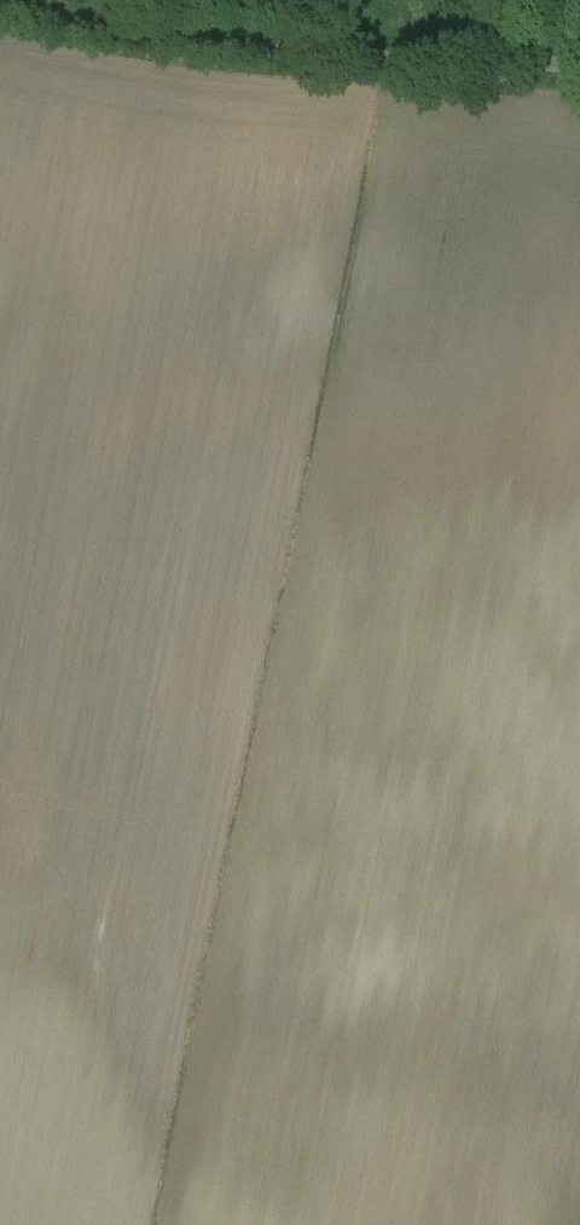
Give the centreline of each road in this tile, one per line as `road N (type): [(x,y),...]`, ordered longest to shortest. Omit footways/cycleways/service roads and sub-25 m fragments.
road 1 (unclassified): [(0,11),(183,45),(579,68)]

